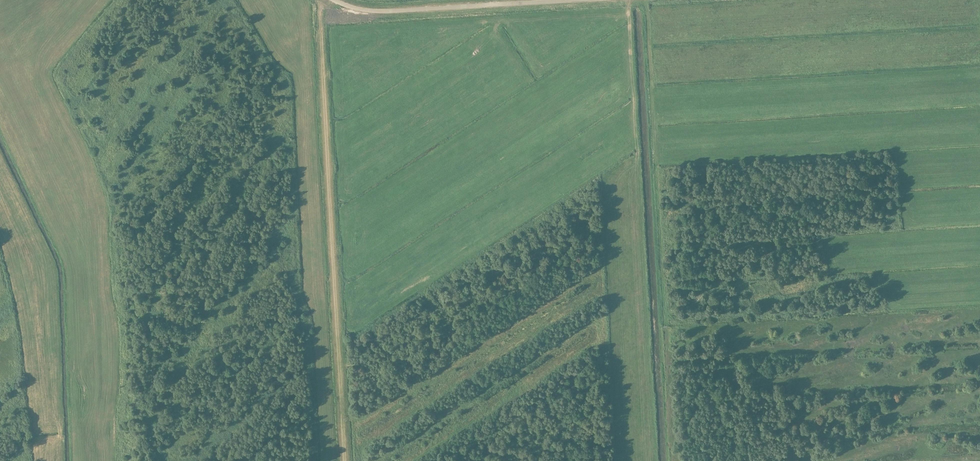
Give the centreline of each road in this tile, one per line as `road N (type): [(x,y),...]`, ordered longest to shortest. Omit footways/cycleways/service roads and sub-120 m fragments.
road 1 (track): [(344,460),(322,0)]
road 2 (tertiary): [(570,0),(384,11),(334,0)]

